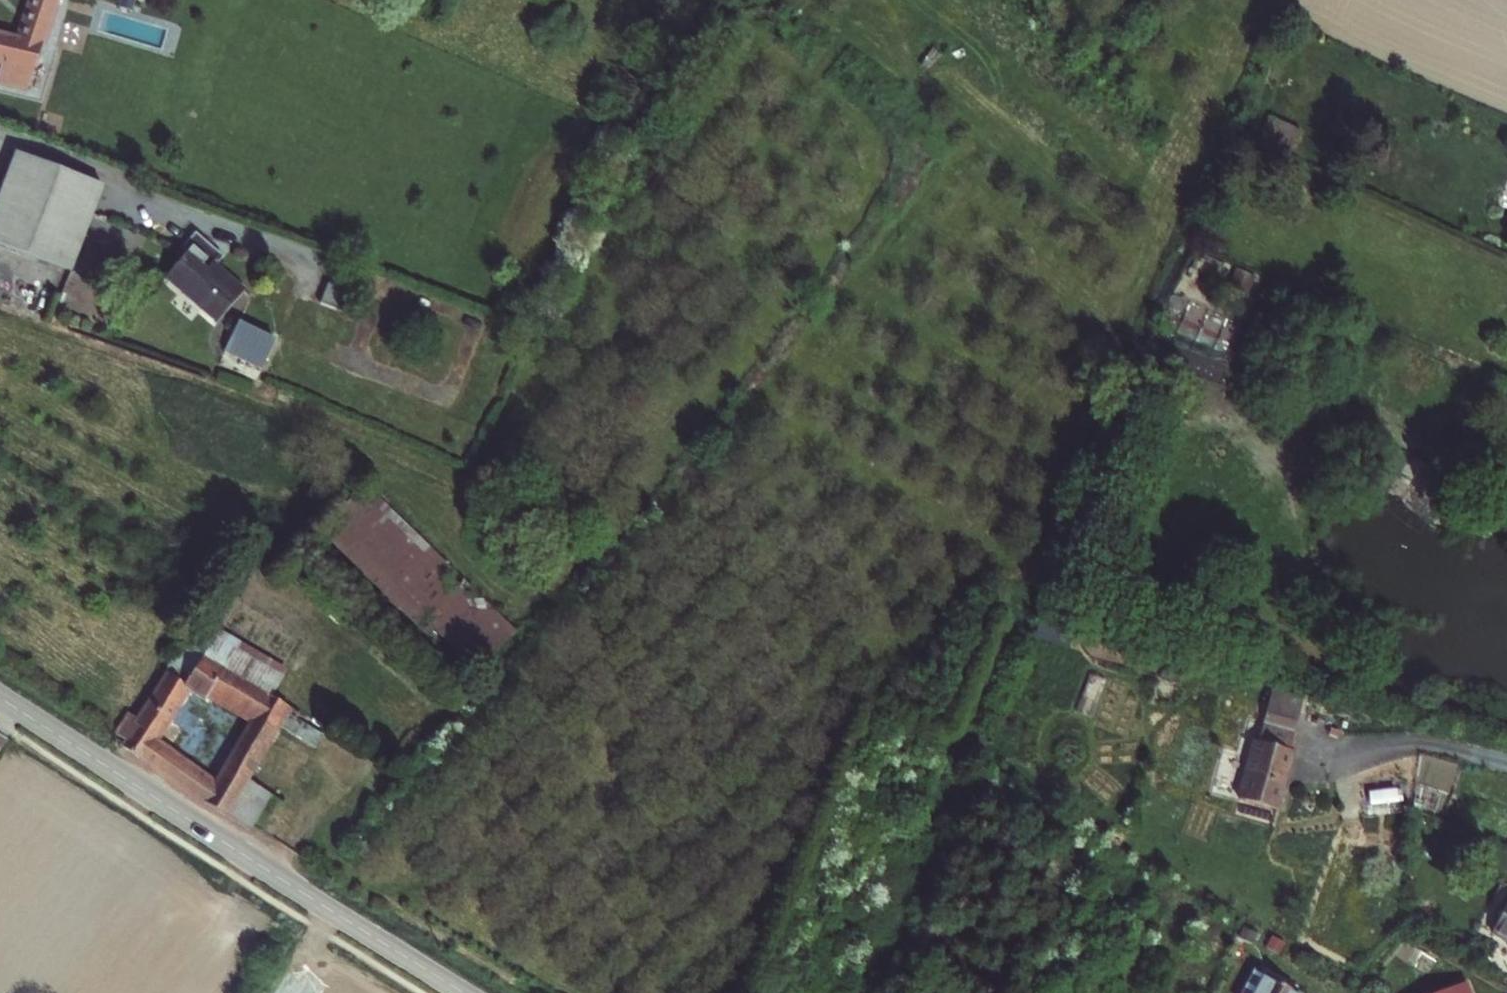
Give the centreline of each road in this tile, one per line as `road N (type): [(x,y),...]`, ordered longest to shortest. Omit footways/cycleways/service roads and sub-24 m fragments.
road 1 (track): [(841,992),(912,806),(1019,587),(1262,0)]
road 2 (tertiary): [(465,992),(0,698)]

